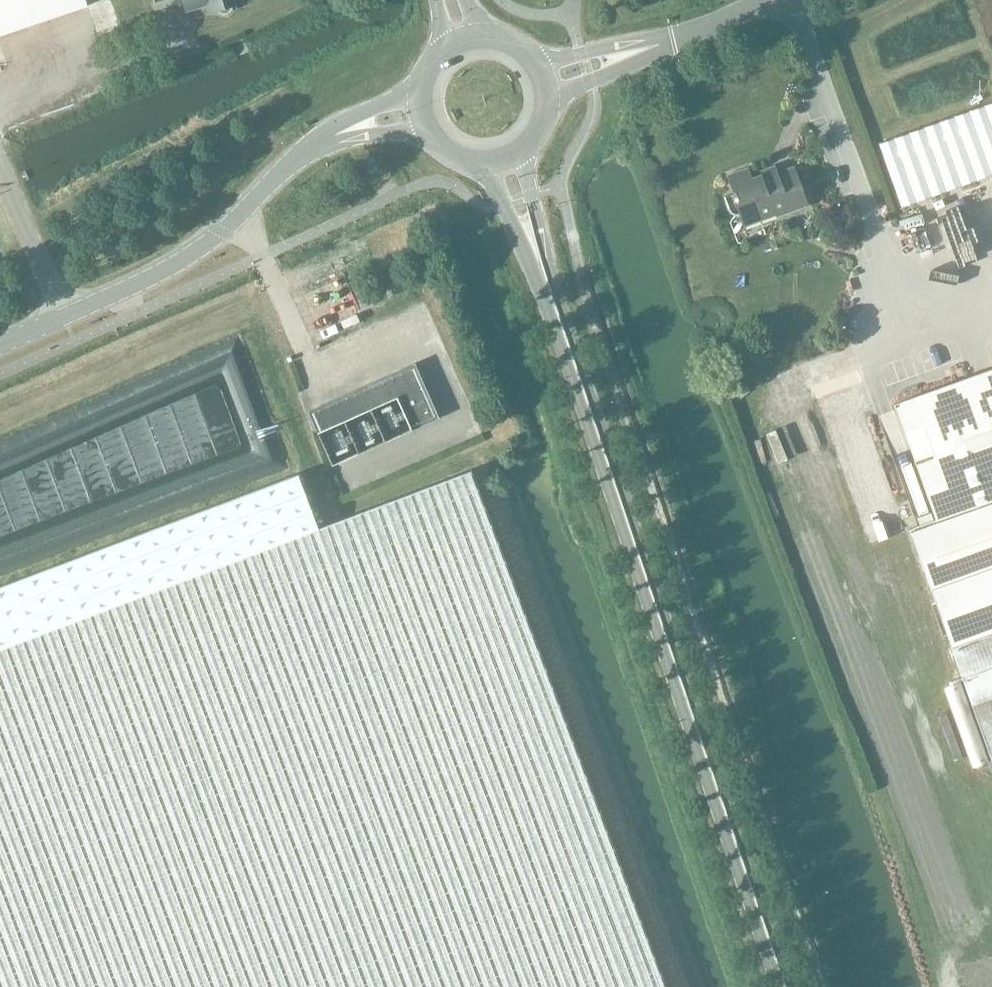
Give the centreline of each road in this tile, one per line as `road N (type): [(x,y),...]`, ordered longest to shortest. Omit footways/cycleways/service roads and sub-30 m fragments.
road 1 (tertiary): [(785,986),(506,157)]
road 2 (tertiary): [(0,345),(187,257),(323,140),(422,114)]
road 3 (unclassified): [(542,82),(680,39),(760,0)]

